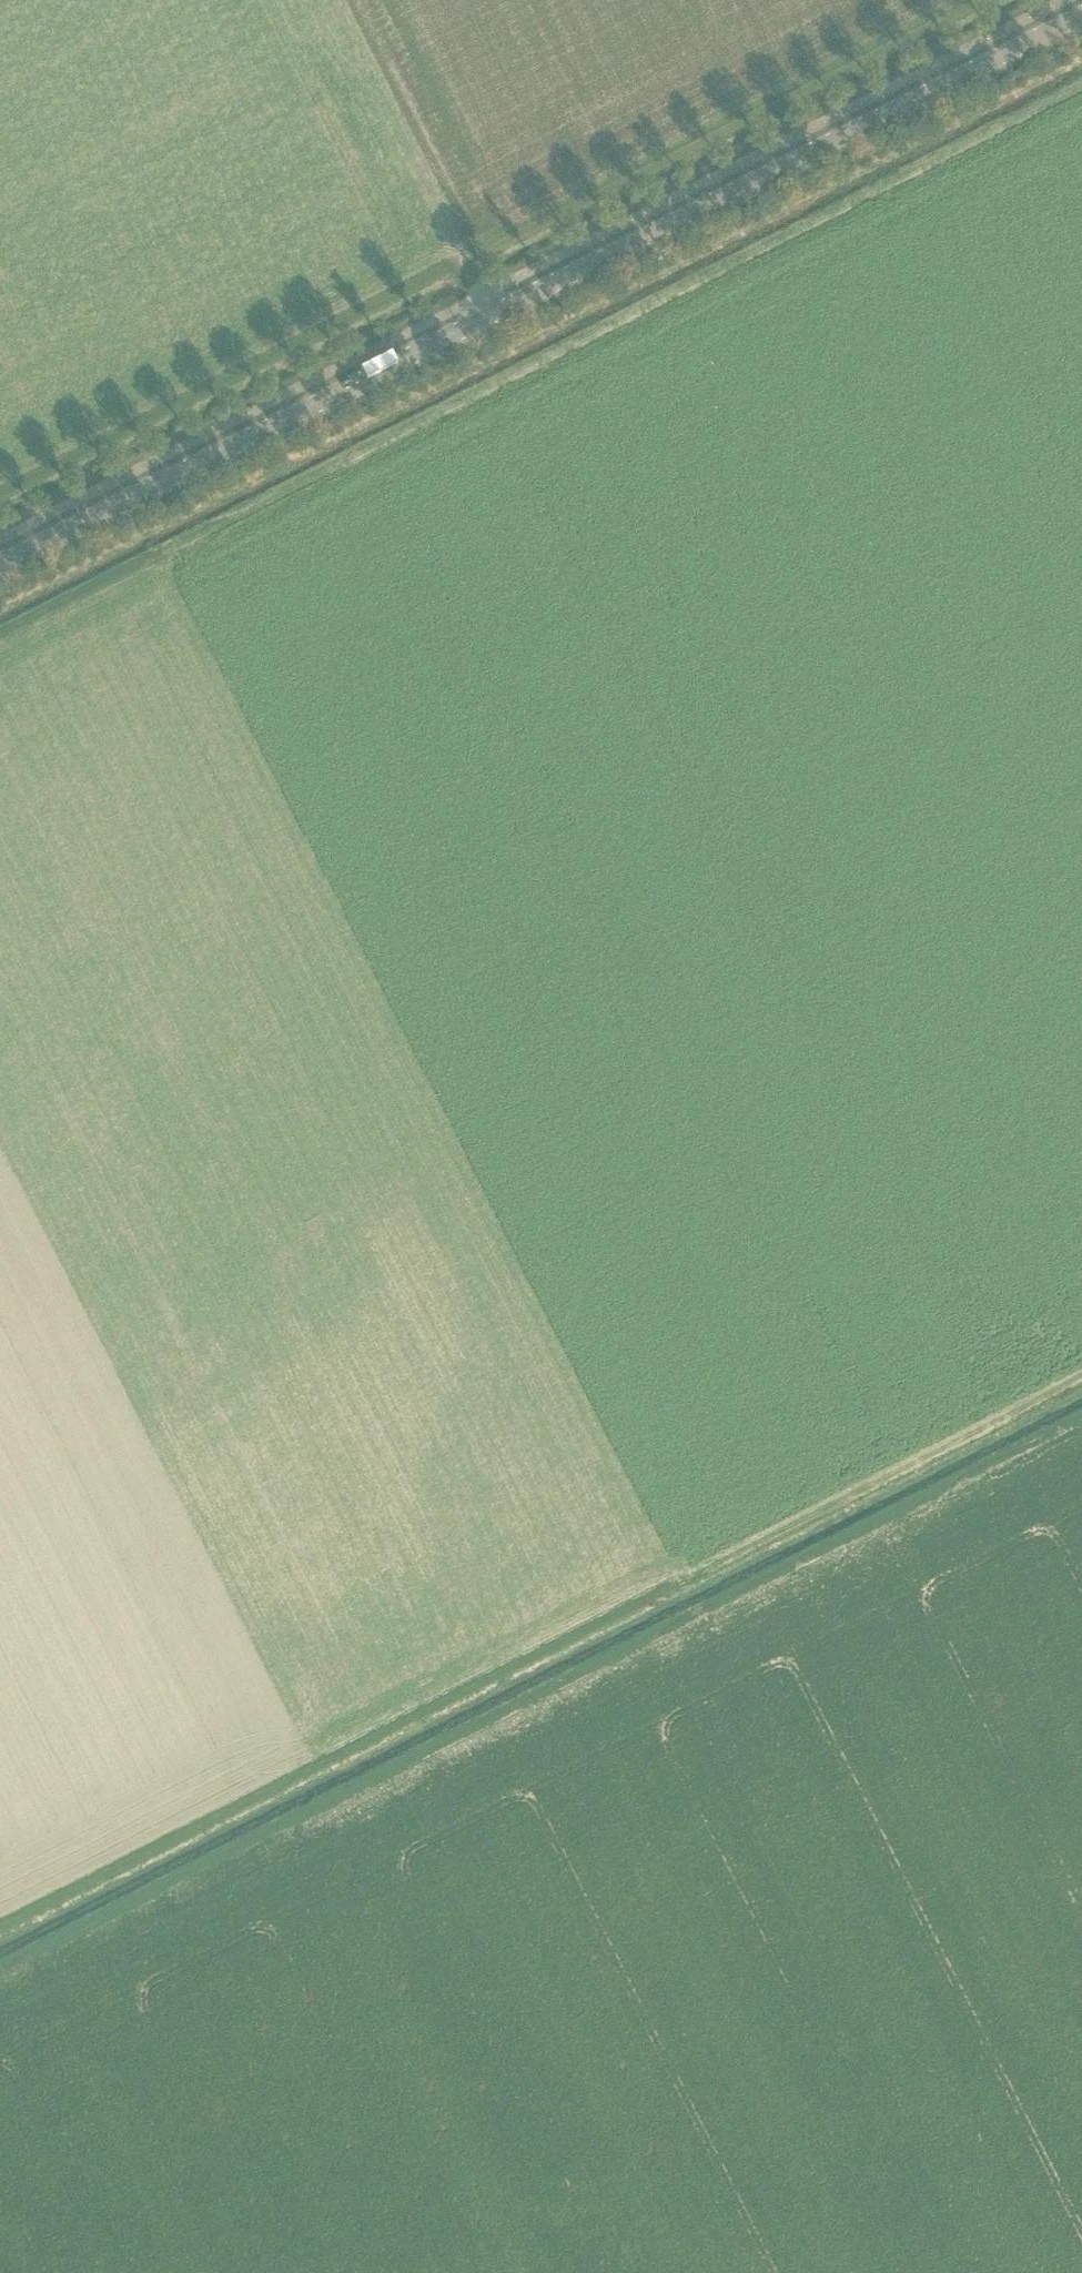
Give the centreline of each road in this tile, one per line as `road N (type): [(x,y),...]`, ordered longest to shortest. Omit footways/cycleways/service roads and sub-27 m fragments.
road 1 (unclassified): [(0,572),(480,333),(1081,15)]

